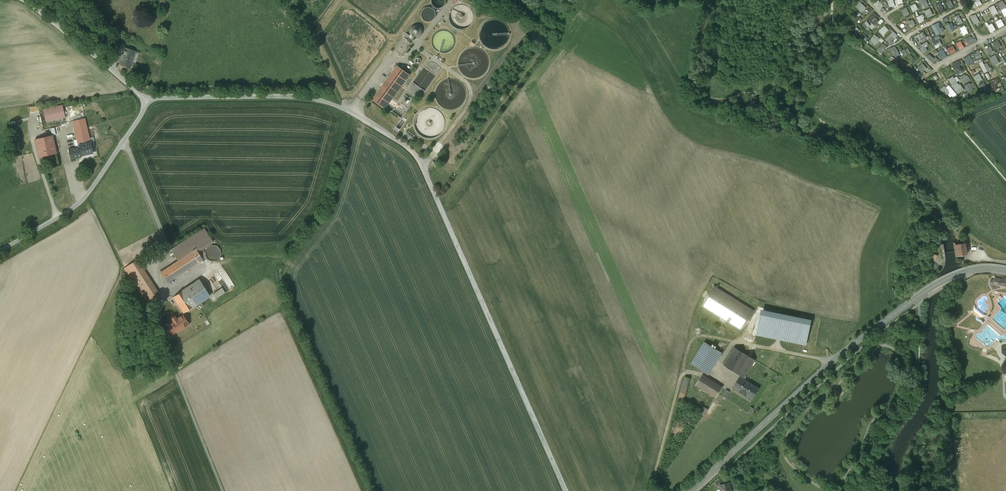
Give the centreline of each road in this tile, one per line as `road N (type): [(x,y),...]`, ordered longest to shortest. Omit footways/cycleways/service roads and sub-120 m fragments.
road 1 (unclassified): [(151,98),(318,100),(406,145),(566,490)]
road 2 (tertiary): [(1005,270),(965,271),(929,288),(822,370),(691,490)]
road 3 (track): [(652,490),(694,339),(832,362)]
road 4 (track): [(860,490),(916,398),(913,290),(936,267),(940,247)]
road 5 (residential): [(0,251),(85,195),(151,98)]
road 6 (unclassified): [(24,0),(151,98)]

